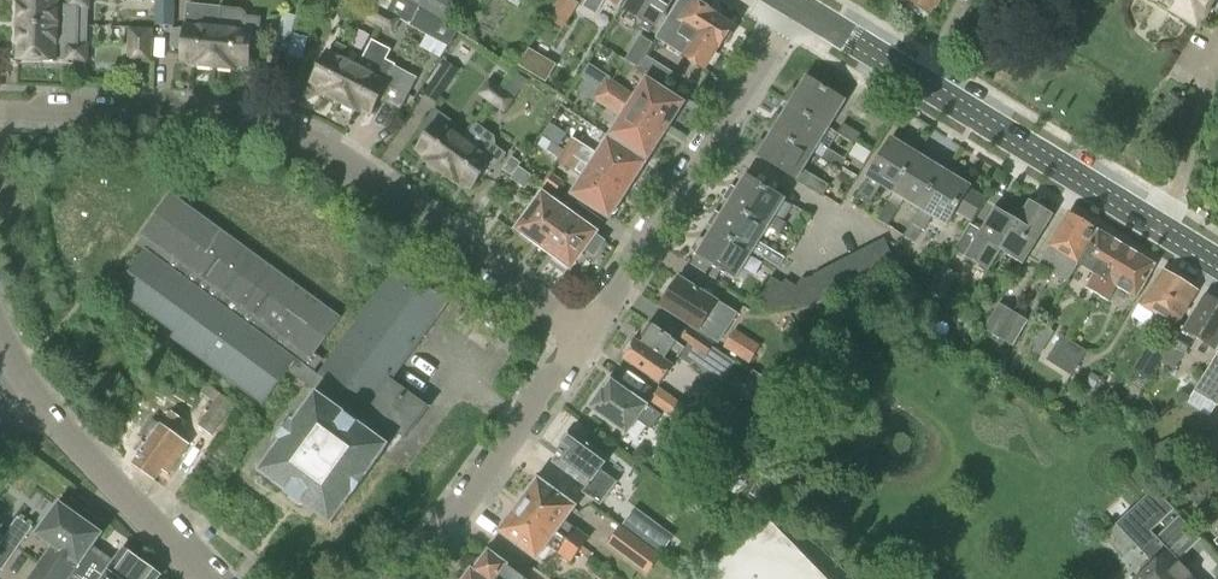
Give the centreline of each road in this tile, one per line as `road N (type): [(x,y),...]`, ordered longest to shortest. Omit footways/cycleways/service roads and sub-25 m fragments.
road 1 (residential): [(584,336),(368,171),(290,128),(237,117),(0,106)]
road 2 (secondary): [(1217,259),(797,6)]
road 3 (residential): [(584,336),(797,6)]
road 4 (residential): [(201,578),(38,405),(0,339)]
road 5 (residential): [(412,578),(584,336)]

